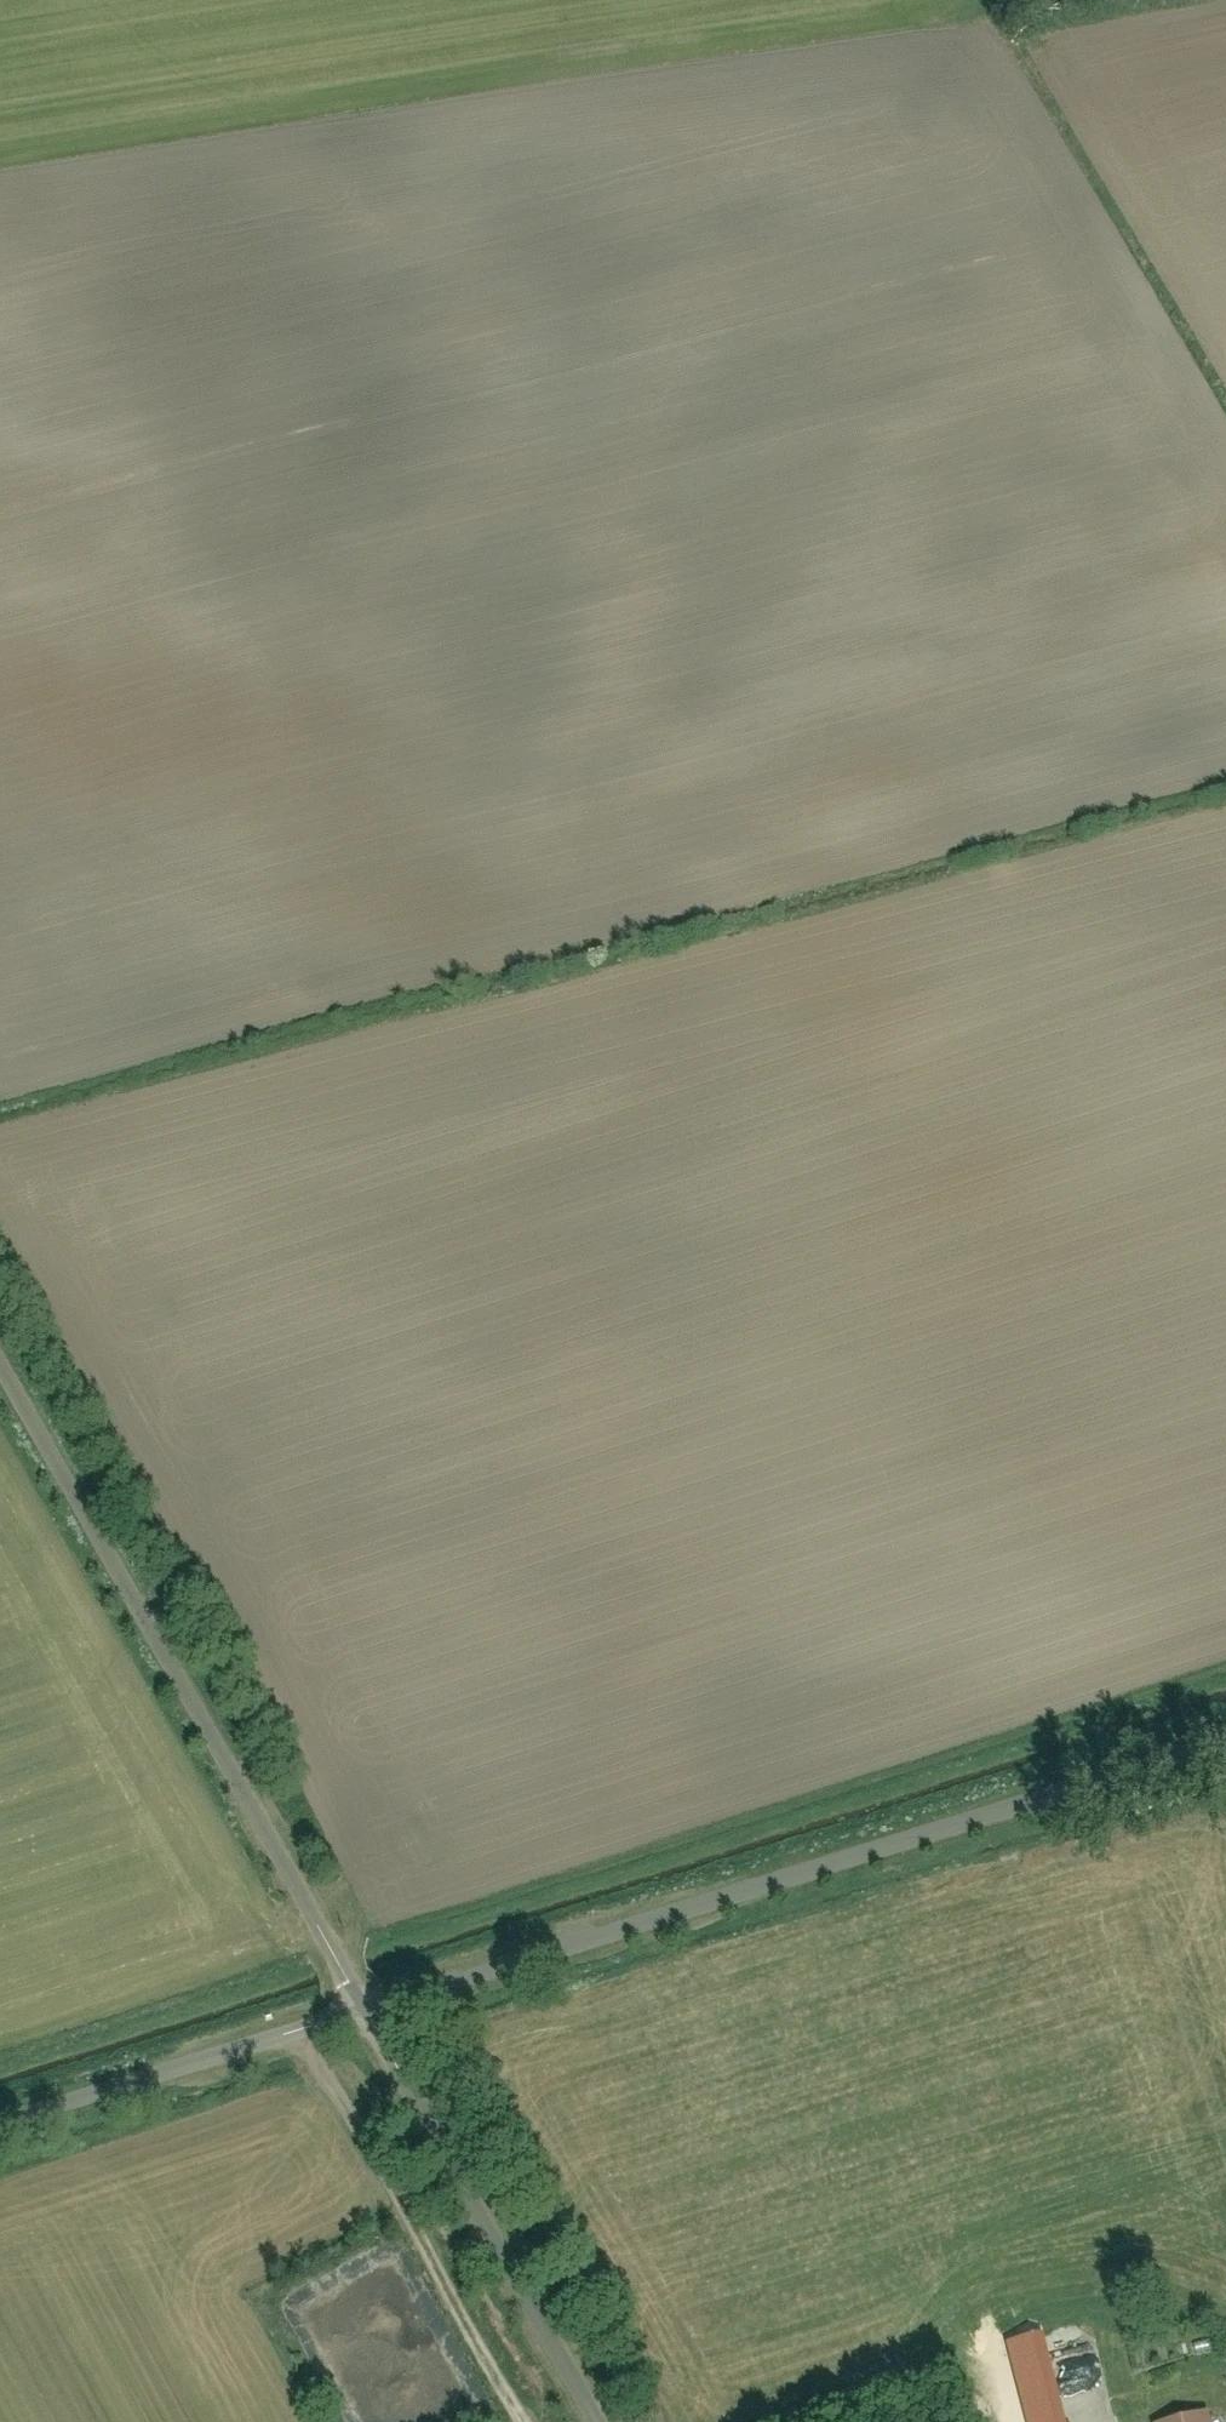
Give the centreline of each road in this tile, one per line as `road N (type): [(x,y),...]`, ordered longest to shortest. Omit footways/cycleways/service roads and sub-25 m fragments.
road 1 (unclassified): [(1225,1742),(364,2016)]
road 2 (residential): [(0,1379),(364,2016)]
road 3 (residential): [(593,2421),(364,2016)]
road 4 (unclassified): [(364,2016),(0,2129)]

